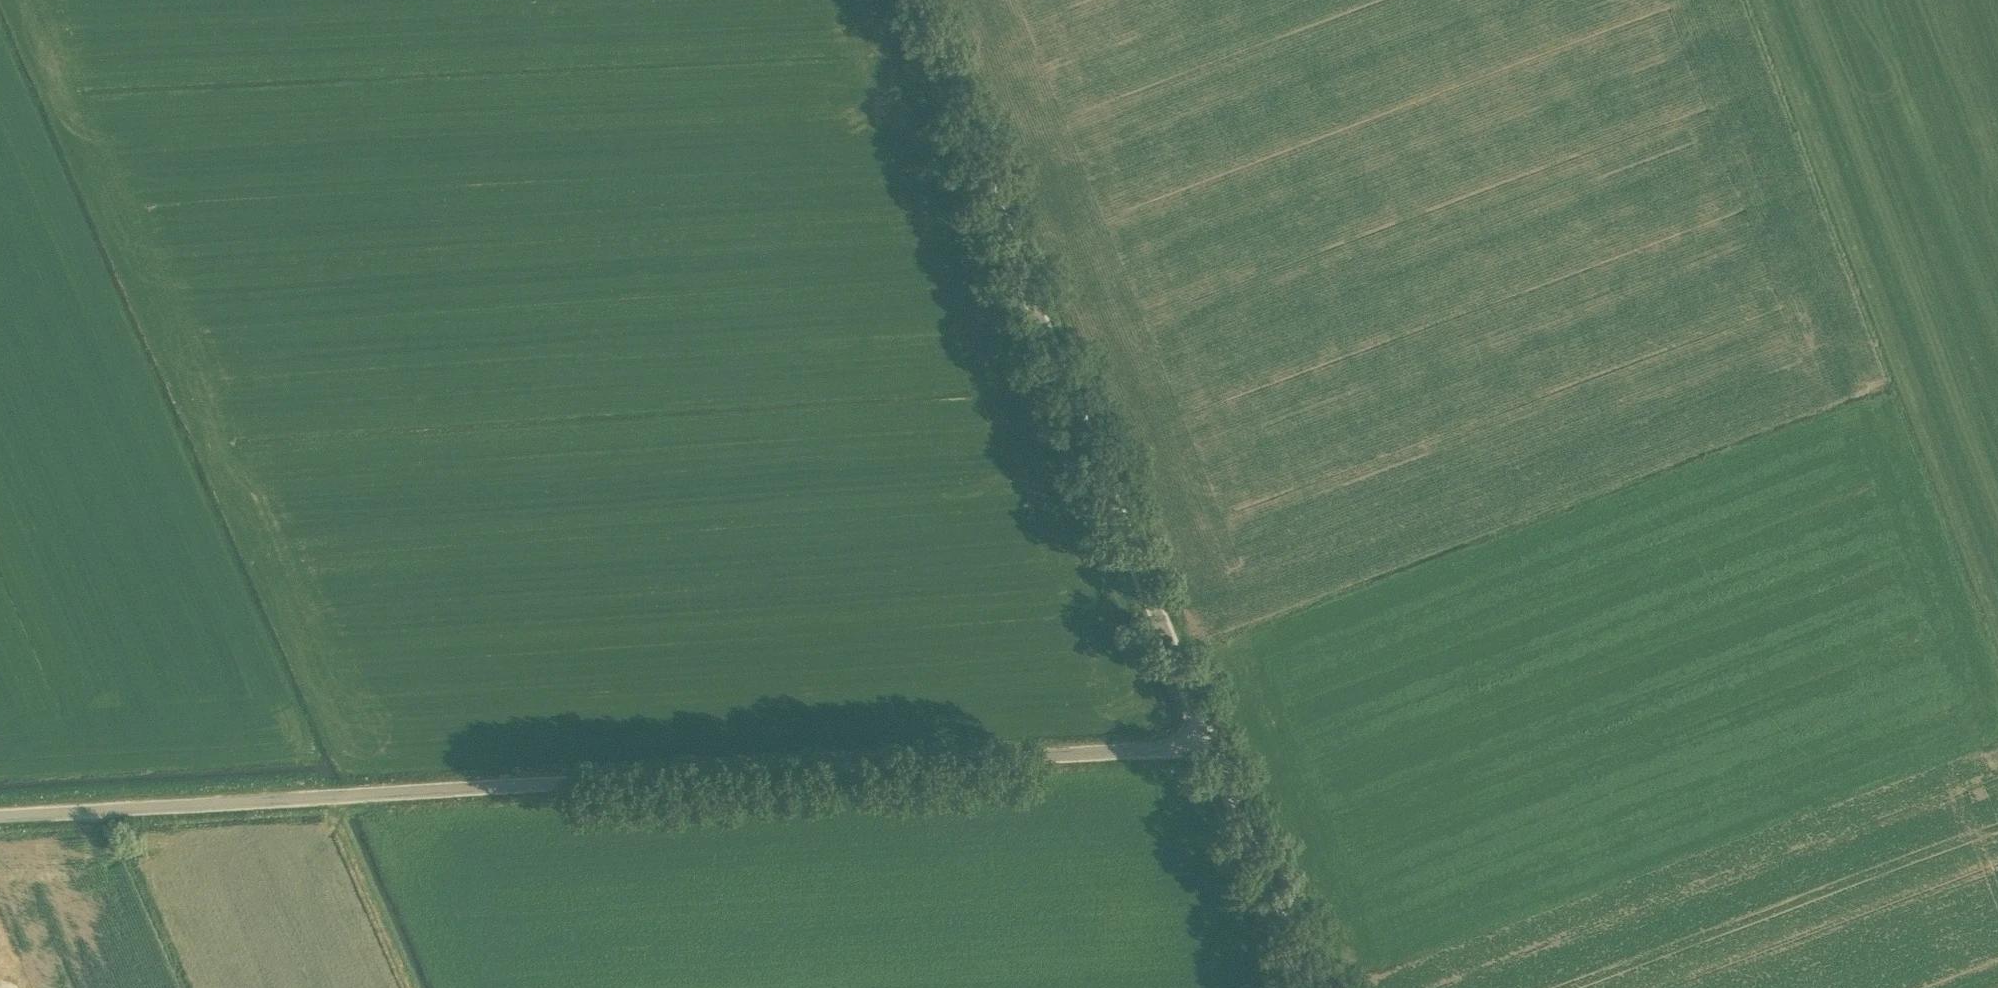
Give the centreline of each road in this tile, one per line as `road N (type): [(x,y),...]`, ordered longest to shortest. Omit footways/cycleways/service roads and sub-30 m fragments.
road 1 (unclassified): [(0,813),(1207,740)]
road 2 (unclassified): [(1207,740),(910,0)]
road 3 (unclassified): [(1307,987),(1207,740)]

